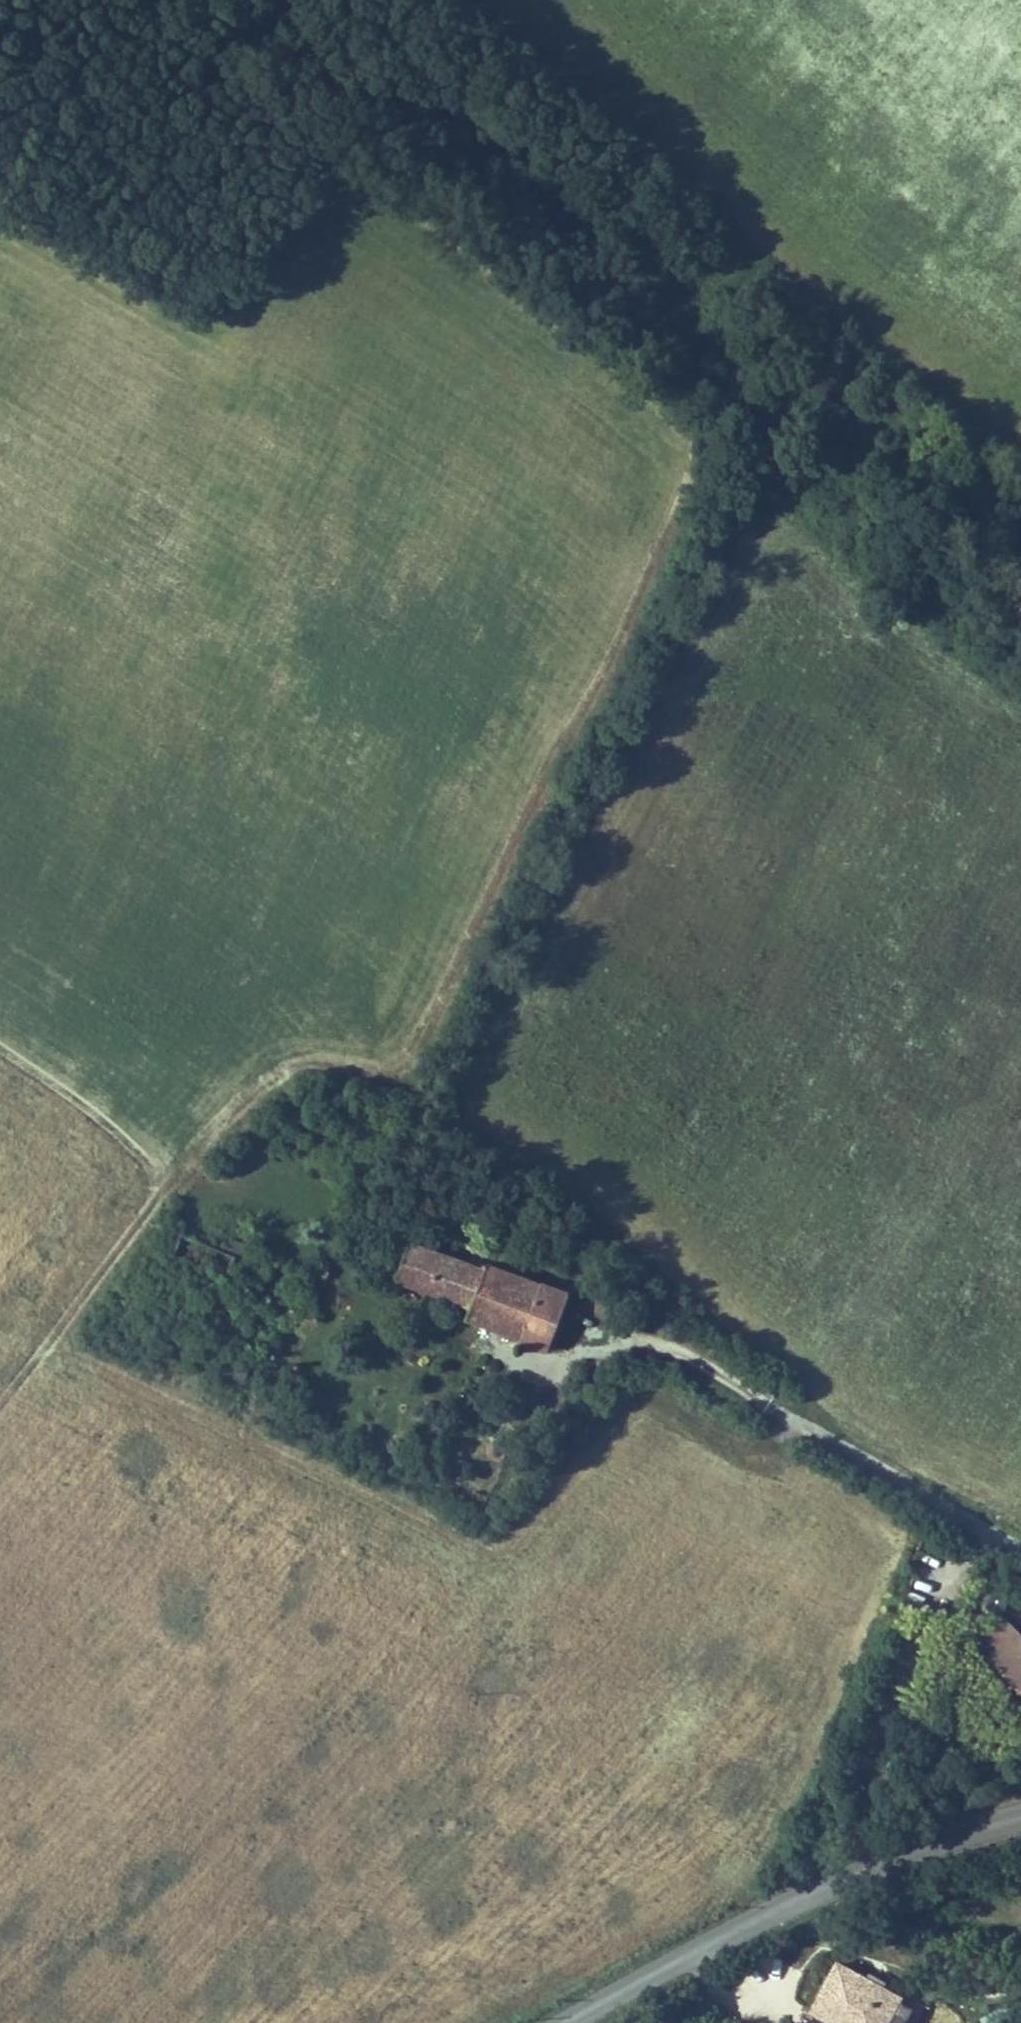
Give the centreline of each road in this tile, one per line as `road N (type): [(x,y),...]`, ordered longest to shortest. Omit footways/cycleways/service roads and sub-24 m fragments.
road 1 (tertiary): [(1020,1817),(815,1889),(567,2022)]
road 2 (unclassified): [(796,1425),(1020,1545)]

